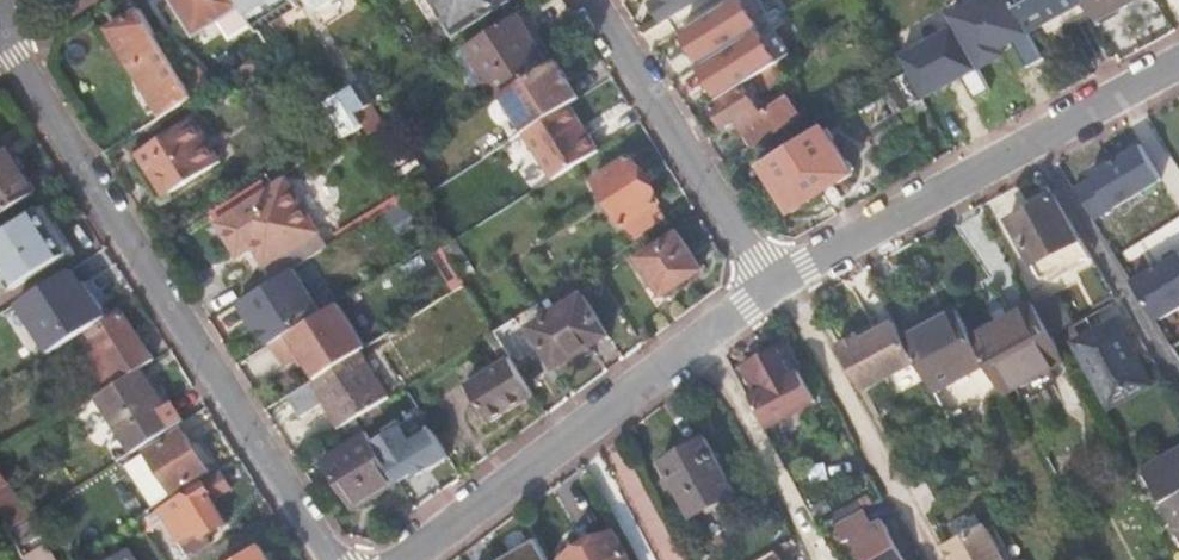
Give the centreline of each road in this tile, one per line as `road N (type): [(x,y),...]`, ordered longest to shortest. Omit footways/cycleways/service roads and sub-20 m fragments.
road 1 (residential): [(330,559),(0,41)]
road 2 (residential): [(768,290),(1178,65)]
road 3 (residential): [(404,559),(768,290)]
road 4 (residential): [(768,290),(593,0)]

